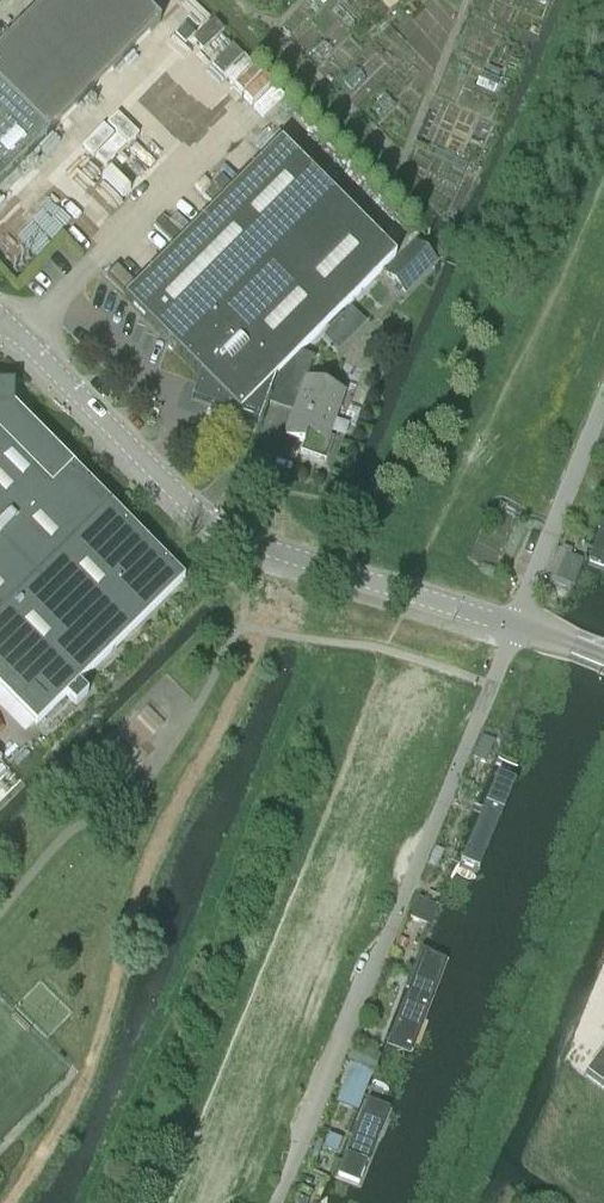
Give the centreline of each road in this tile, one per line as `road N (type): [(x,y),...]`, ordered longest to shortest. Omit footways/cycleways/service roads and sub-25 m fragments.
road 1 (track): [(185,1202),(371,756),(386,650),(603,174)]
road 2 (residential): [(276,1202),(516,625)]
road 3 (tertiary): [(516,625),(217,528),(170,492),(0,316)]
road 4 (residential): [(516,625),(603,416)]

